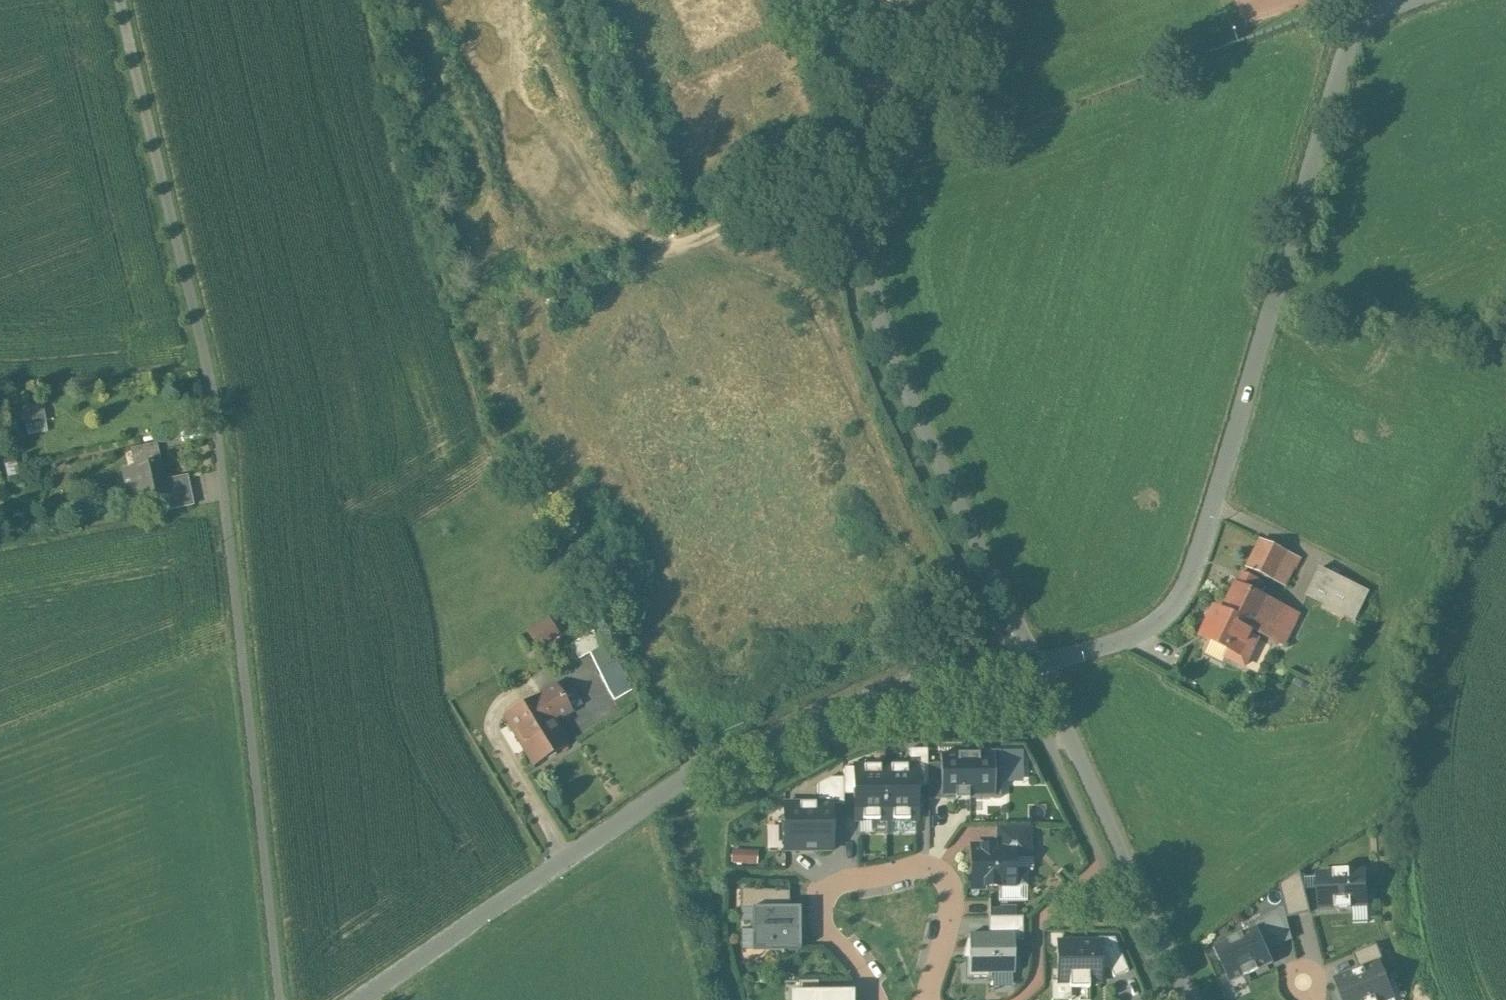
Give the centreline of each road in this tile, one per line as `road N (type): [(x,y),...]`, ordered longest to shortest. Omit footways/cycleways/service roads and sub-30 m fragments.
road 1 (track): [(120,0),(213,399),(281,999)]
road 2 (unclassified): [(1408,0),(1372,16),(1344,63),(1186,587),(1157,624),(1117,643),(1036,662)]
road 3 (unclassified): [(358,999),(708,766),(883,693),(1036,662)]
road 4 (unclassified): [(1036,662),(906,393),(872,285),(882,204),(979,0)]
road 5 (residential): [(924,999),(952,894),(939,871),(923,867),(839,882),(820,912),(877,999)]
road 6 (unclassified): [(1189,999),(1036,662)]

